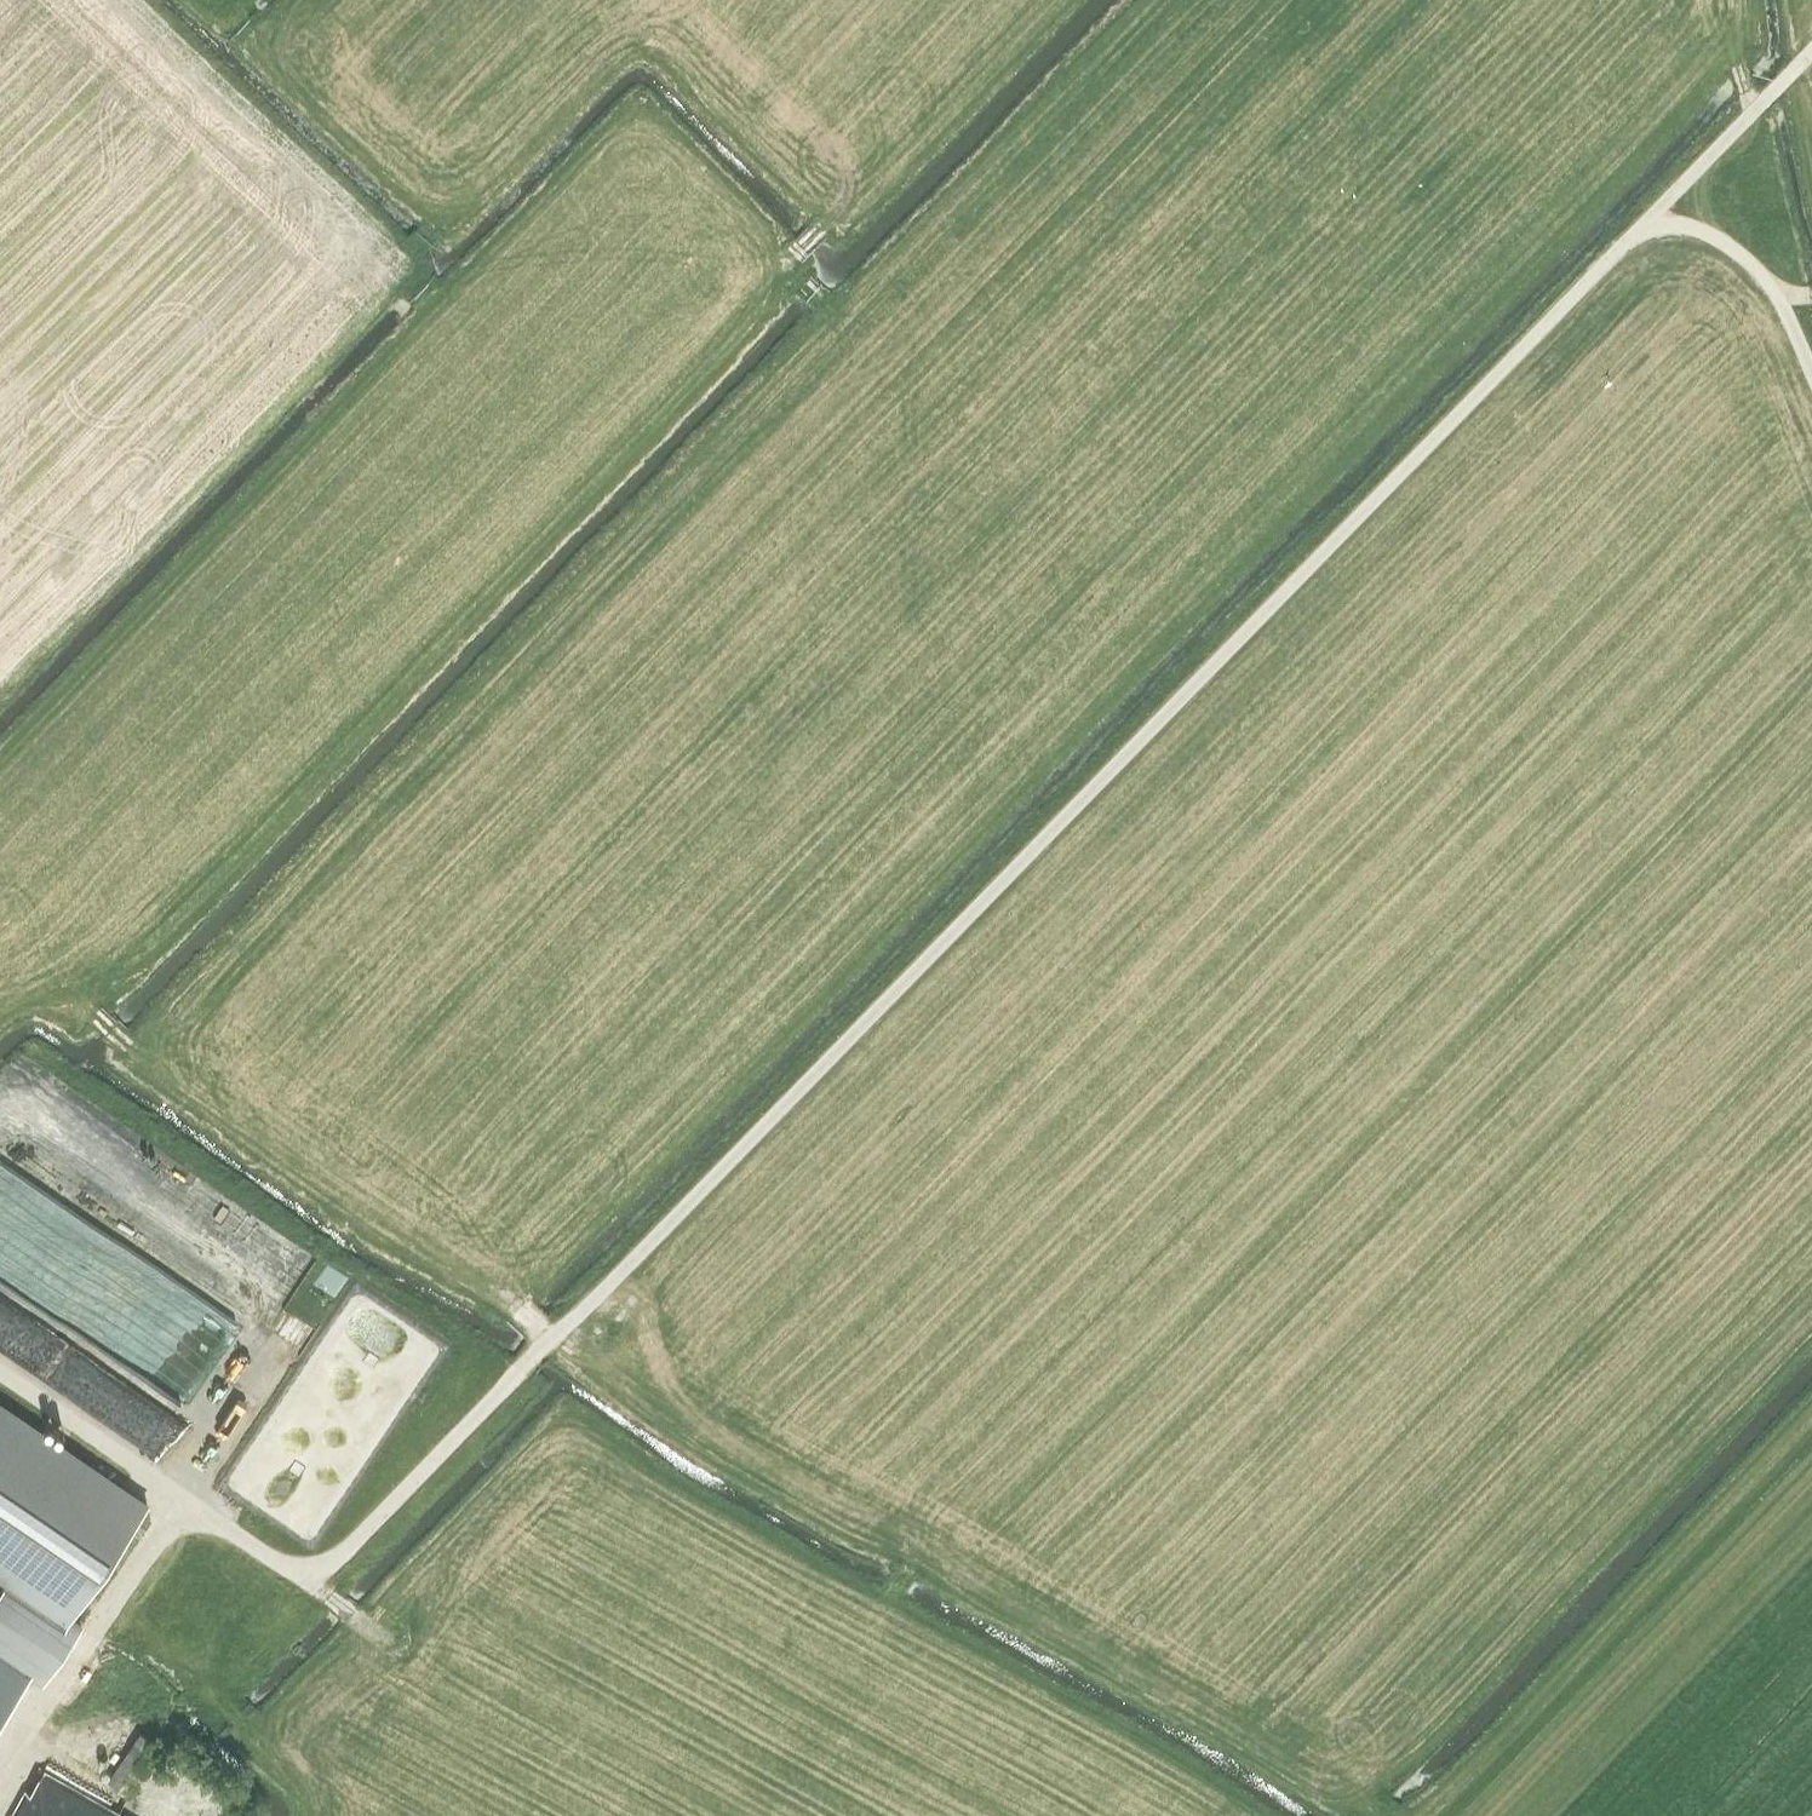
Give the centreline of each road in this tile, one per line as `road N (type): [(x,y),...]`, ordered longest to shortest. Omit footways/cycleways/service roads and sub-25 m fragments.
road 1 (track): [(1811,52),(330,1564),(308,1576),(184,1502)]
road 2 (track): [(1646,222),(1720,241),(1760,271),(1811,373)]

